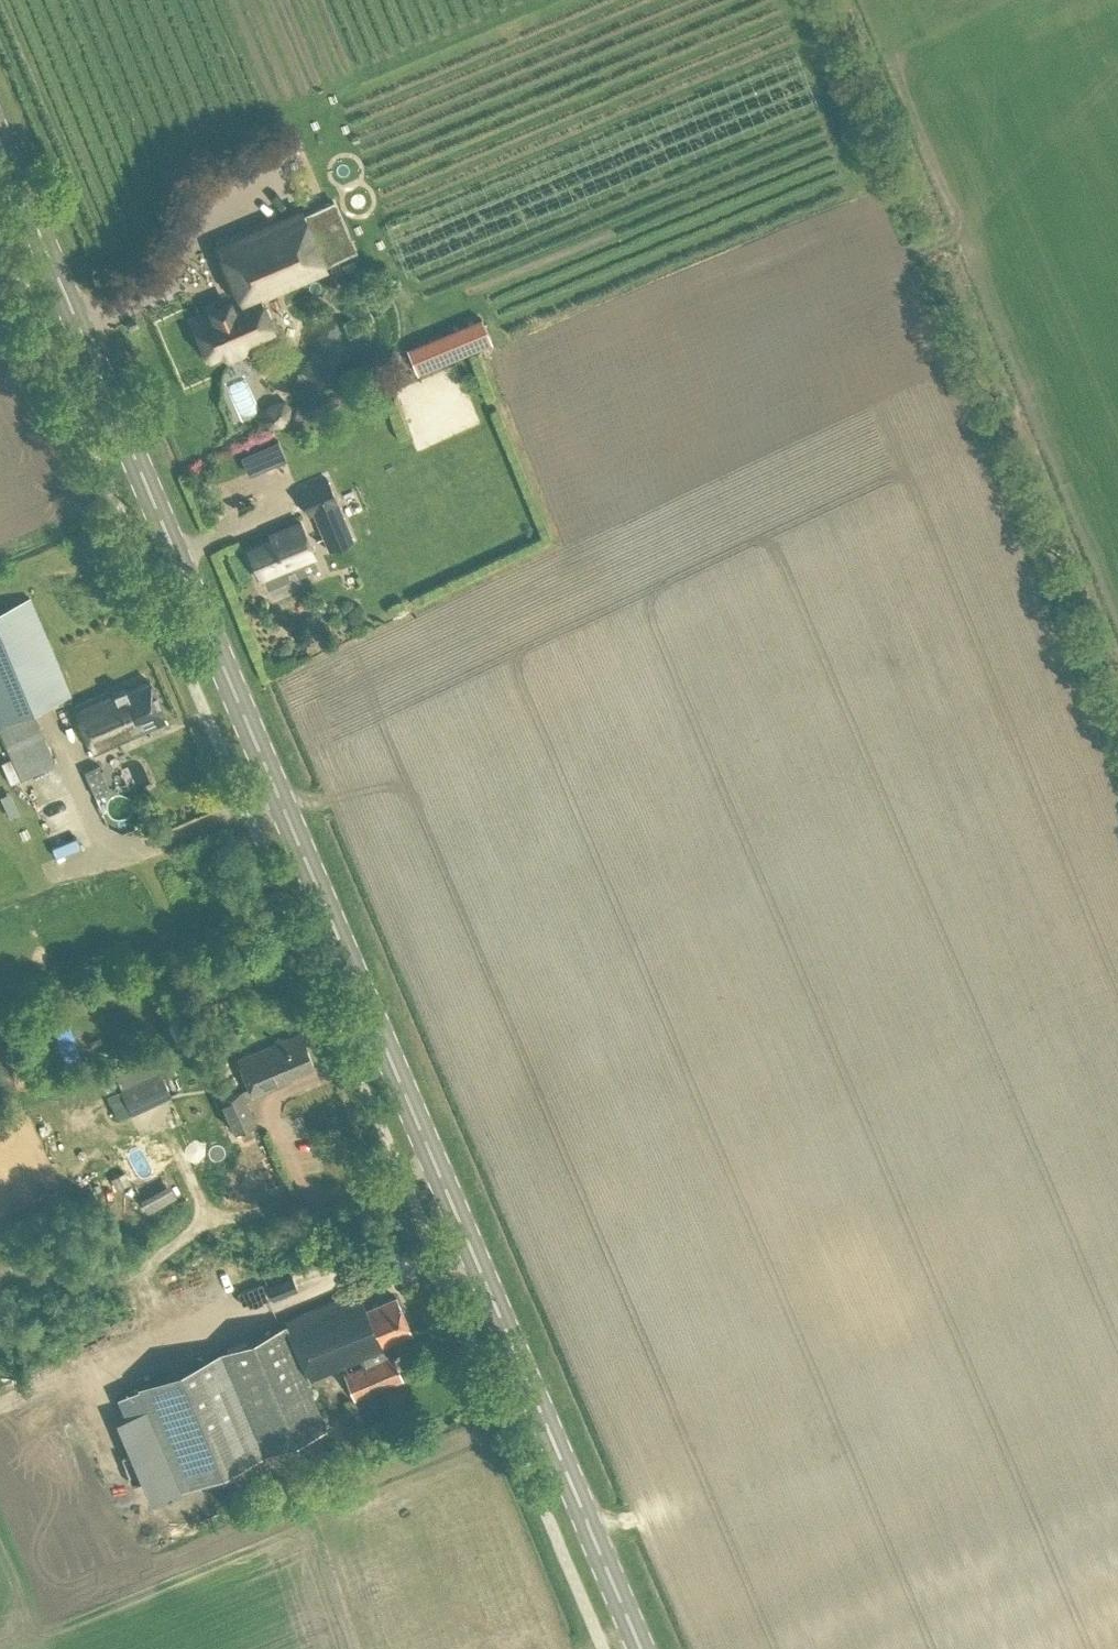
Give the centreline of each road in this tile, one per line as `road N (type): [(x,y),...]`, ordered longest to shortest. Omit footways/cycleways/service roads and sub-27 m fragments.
road 1 (primary): [(641,1648),(0,140)]

